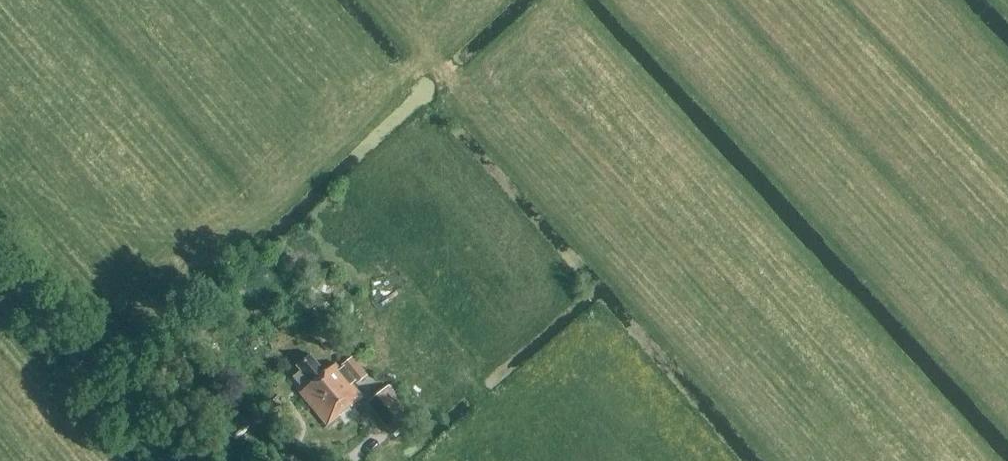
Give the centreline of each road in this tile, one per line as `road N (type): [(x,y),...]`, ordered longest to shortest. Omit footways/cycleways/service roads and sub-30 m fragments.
road 1 (tertiary): [(171,460),(0,262)]

